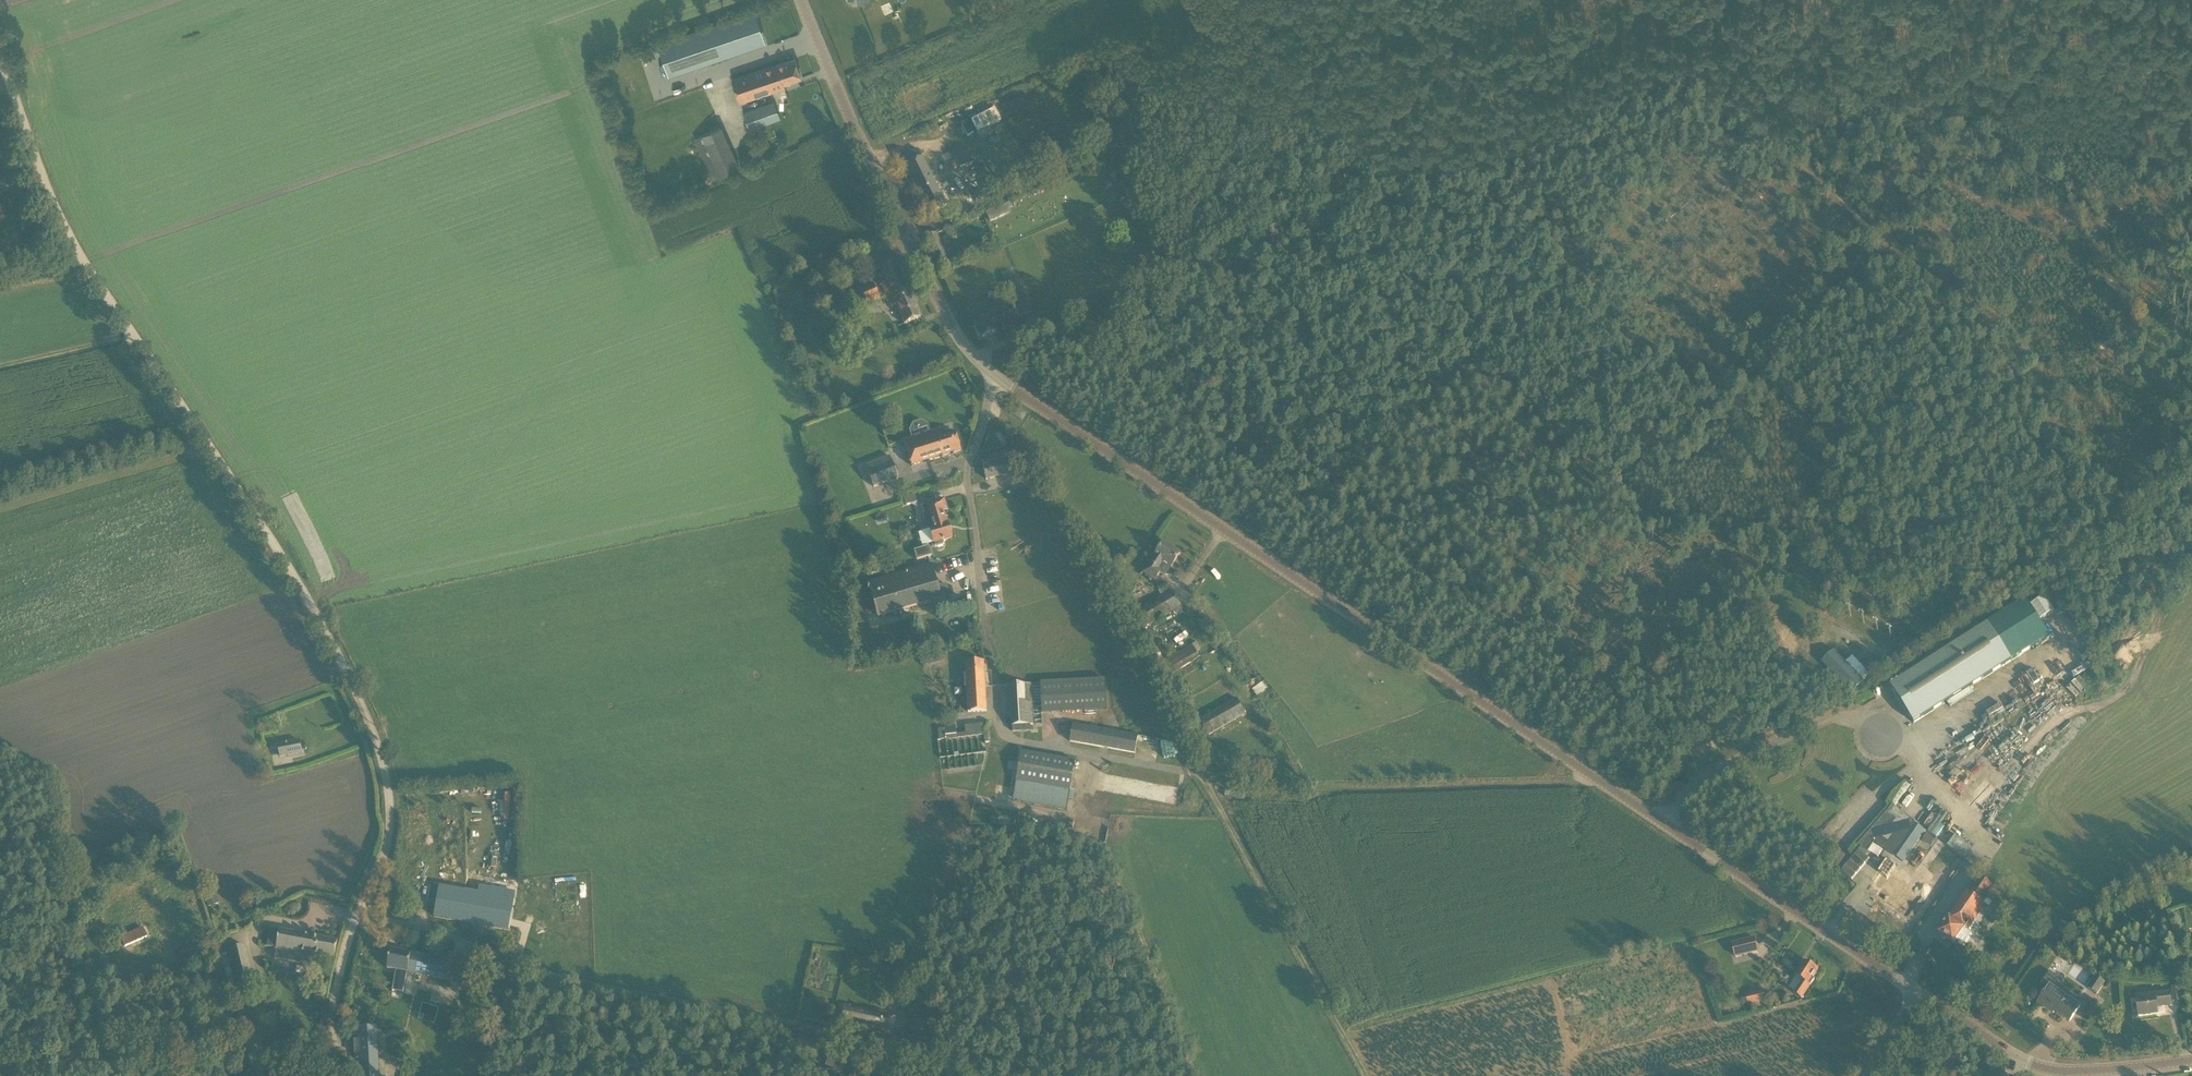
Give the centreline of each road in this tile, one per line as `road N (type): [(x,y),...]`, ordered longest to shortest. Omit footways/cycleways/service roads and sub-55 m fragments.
road 1 (tertiary): [(1917,992),(986,368)]
road 2 (unclassified): [(358,912),(382,845),(388,792),(357,691),(321,619),(67,221),(0,49)]
road 3 (track): [(1487,119),(1575,60),(1662,37),(1712,12),(1768,96),(1789,145),(1965,316),(2062,437),(2096,500),(2112,512),(2133,509)]
road 4 (unclassified): [(978,1075),(905,1049),(572,978),(358,912)]
road 5 (unclassified): [(1193,769),(1015,743),(995,721),(968,469),(992,399),(986,368)]
road 6 (track): [(1487,119),(1041,328)]
road 7 (track): [(1193,769),(992,399)]
road 8 (tertiary): [(986,368),(944,315),(800,0)]
road 9 (track): [(1193,769),(1325,786),(1600,782)]
road 10 (track): [(1193,769),(1365,1075)]
road 11 (track): [(1890,244),(1965,166),(2089,0)]
road 12 (track): [(2191,240),(2062,437)]
road 13 (track): [(1487,119),(1579,271)]
road 14 (tertiary): [(2019,1060),(2059,1071),(2191,1063)]
road 15 (unclassified): [(336,1075),(336,986),(358,912)]
road 16 (tertiary): [(1917,992),(2019,1060)]

